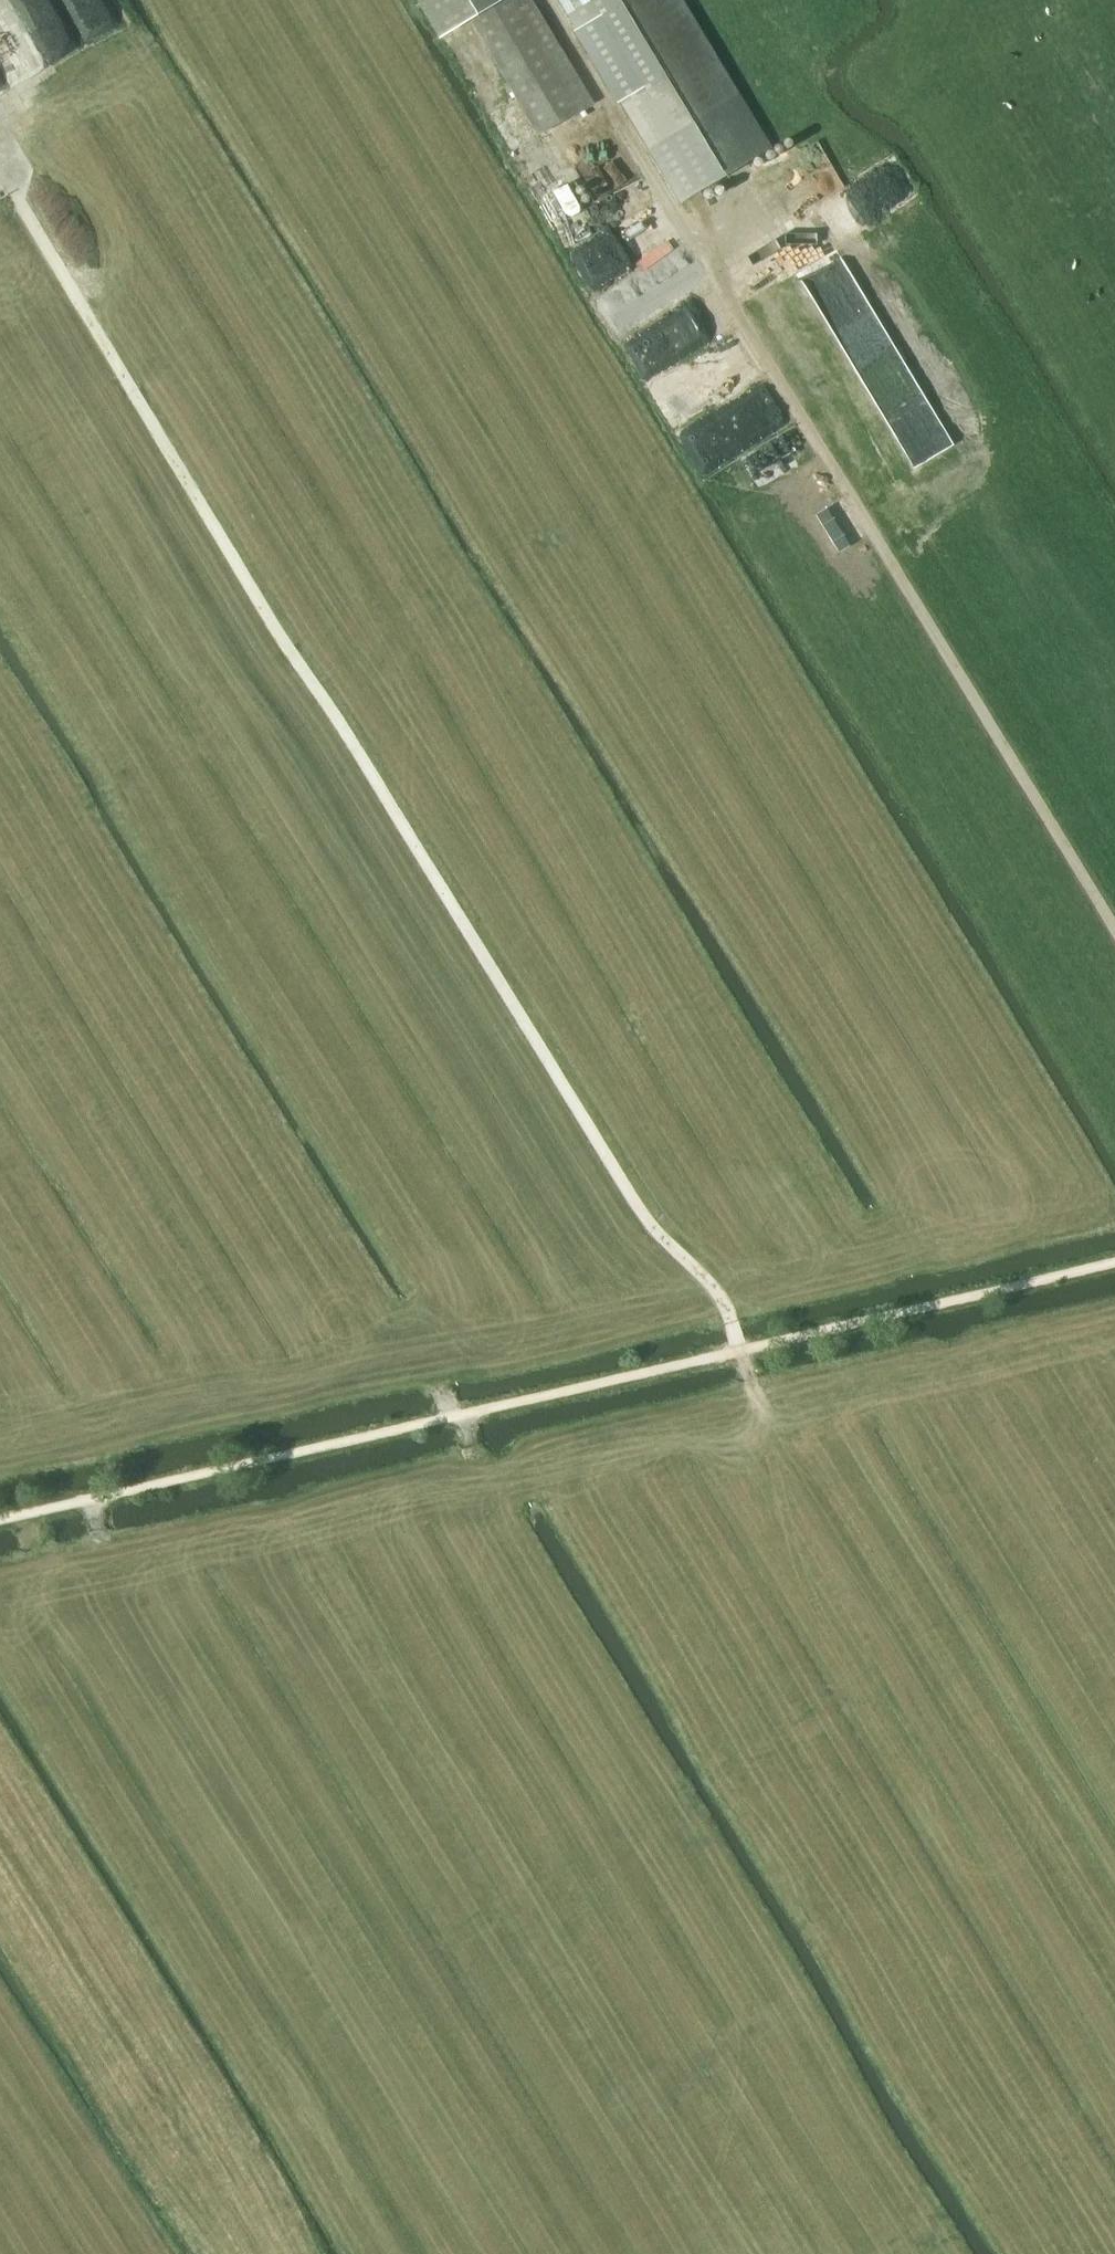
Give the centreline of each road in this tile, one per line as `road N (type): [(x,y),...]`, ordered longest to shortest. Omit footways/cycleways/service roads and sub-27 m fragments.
road 1 (track): [(825,1523),(752,1382),(719,1294),(657,1233),(314,689),(0,167)]
road 2 (track): [(0,1520),(1114,1263)]
road 3 (track): [(1114,932),(721,284)]
road 4 (track): [(492,1478),(419,1371)]

